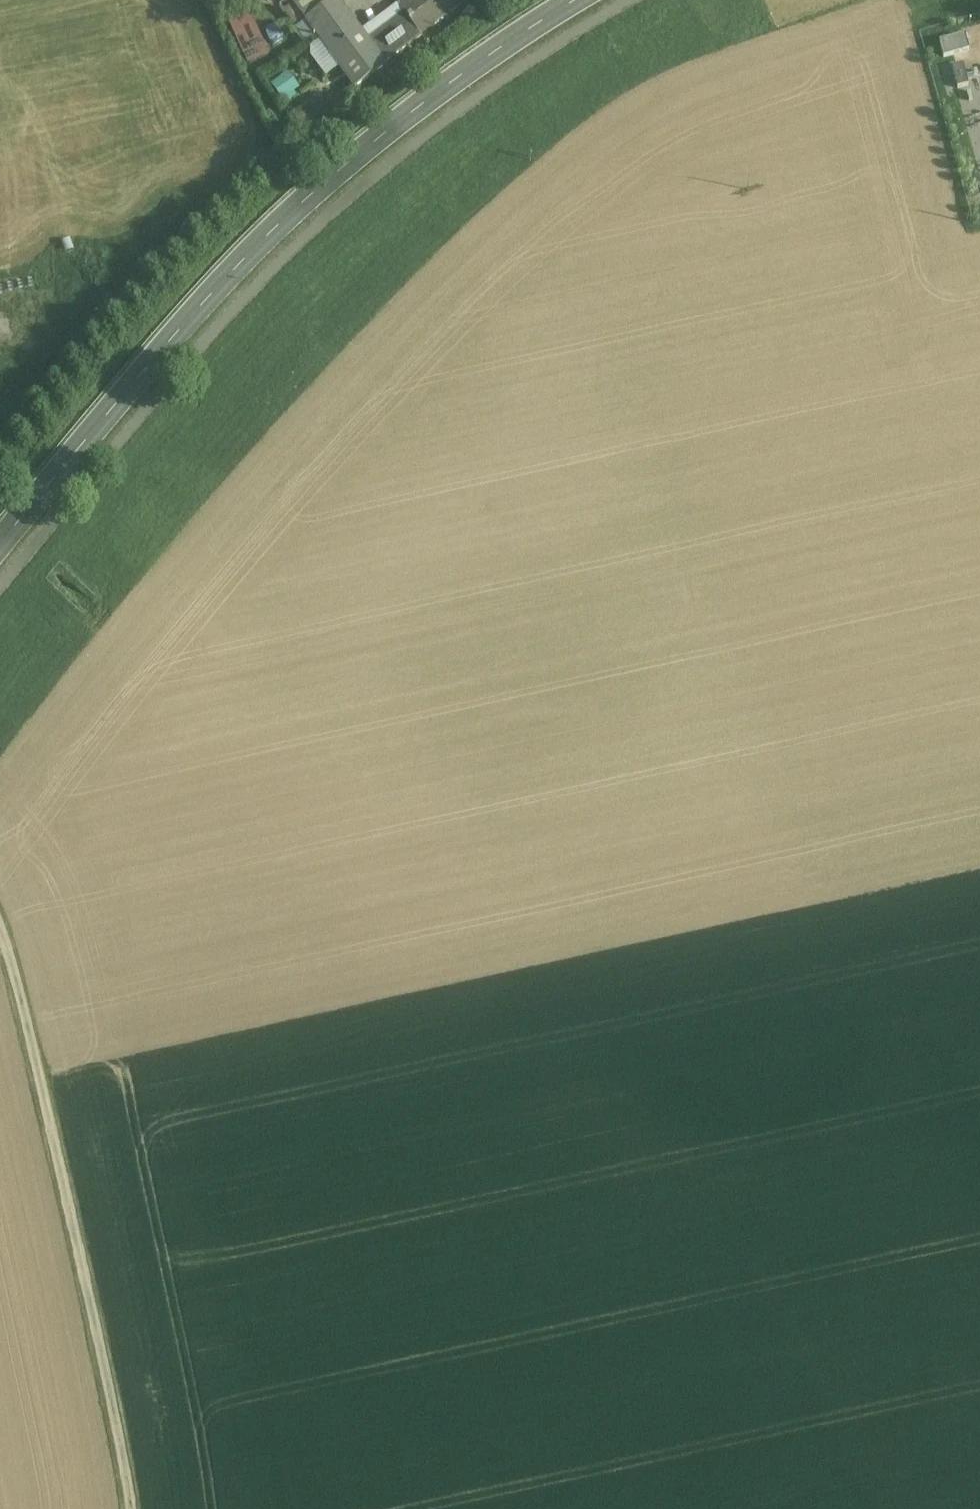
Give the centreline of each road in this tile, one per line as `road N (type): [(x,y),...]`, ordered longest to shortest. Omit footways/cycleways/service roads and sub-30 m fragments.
road 1 (secondary): [(588,0),(398,128),(255,256),(0,554)]
road 2 (track): [(0,913),(23,982),(133,1508)]

